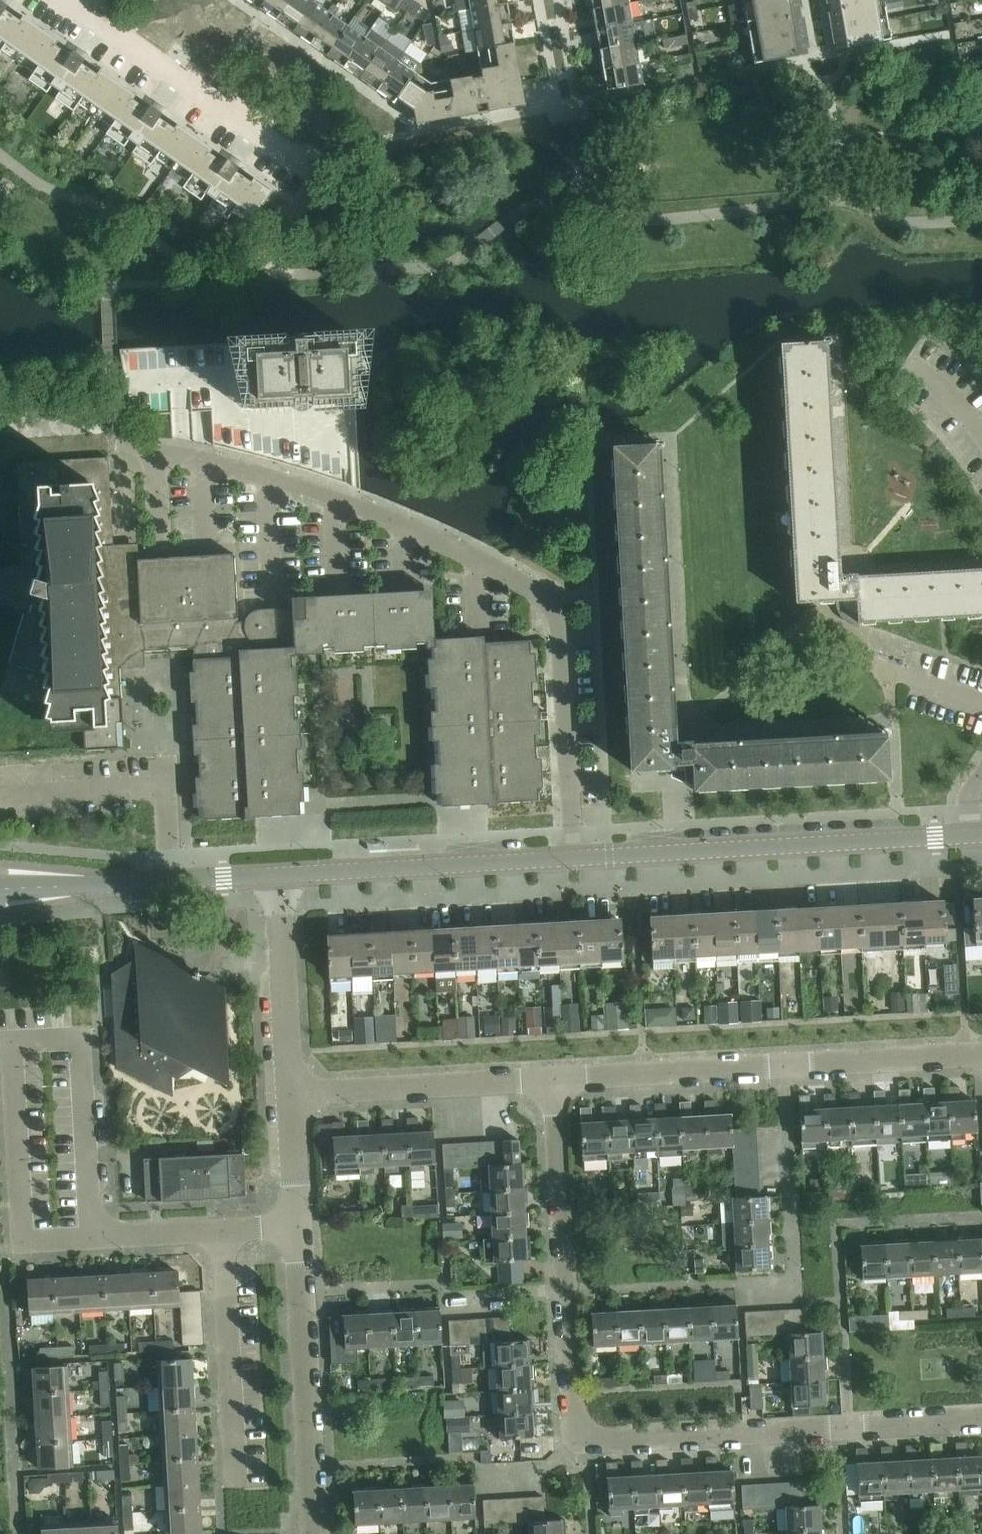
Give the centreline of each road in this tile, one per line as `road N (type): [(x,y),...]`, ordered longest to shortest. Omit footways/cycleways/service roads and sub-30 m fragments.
road 1 (residential): [(981,1420),(578,1438),(555,1075)]
road 2 (unclassified): [(277,876),(968,836)]
road 3 (residential): [(99,1240),(84,1039),(15,1042),(26,1244)]
road 4 (residential): [(555,1075),(981,1054)]
road 5 (unclassified): [(315,1533),(299,1229)]
road 6 (residential): [(318,174),(80,0)]
road 7 (unclassified): [(0,890),(277,876)]
road 8 (residential): [(290,1090),(555,1075)]
road 9 (residential): [(235,1474),(223,1233)]
road 10 (unclassified): [(290,1090),(277,876)]
road 11 (unclassified): [(299,1229),(290,1090)]
road 12 (residential): [(99,1240),(223,1233)]

